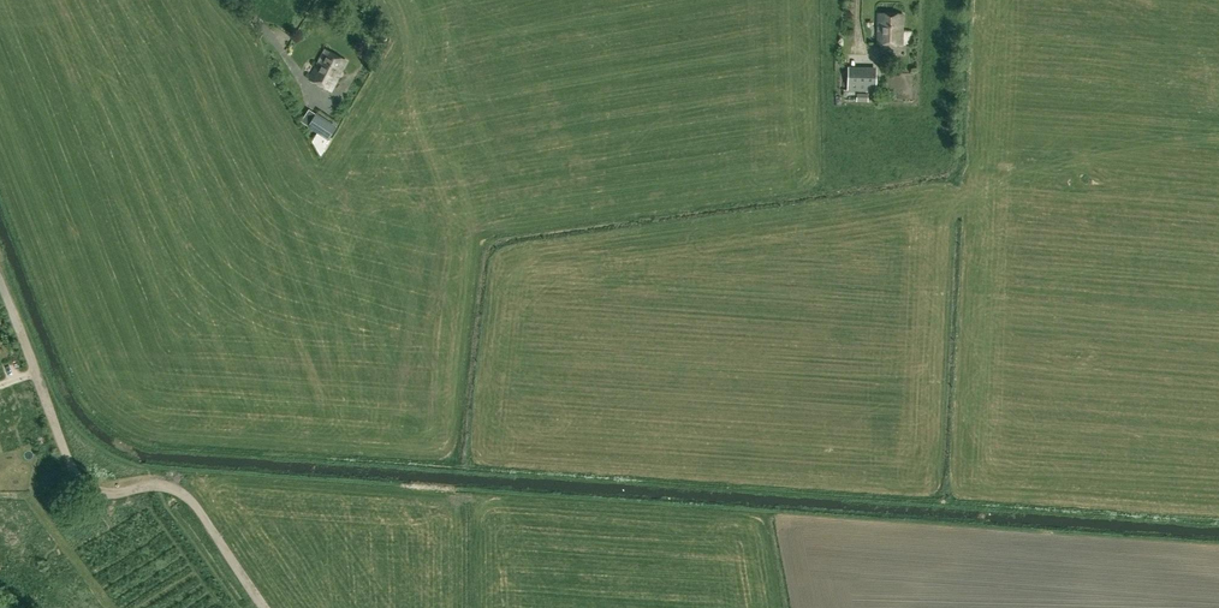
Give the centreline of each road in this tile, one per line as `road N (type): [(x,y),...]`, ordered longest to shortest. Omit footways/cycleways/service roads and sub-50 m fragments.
road 1 (unclassified): [(266,607),(184,494),(85,483),(0,282)]

